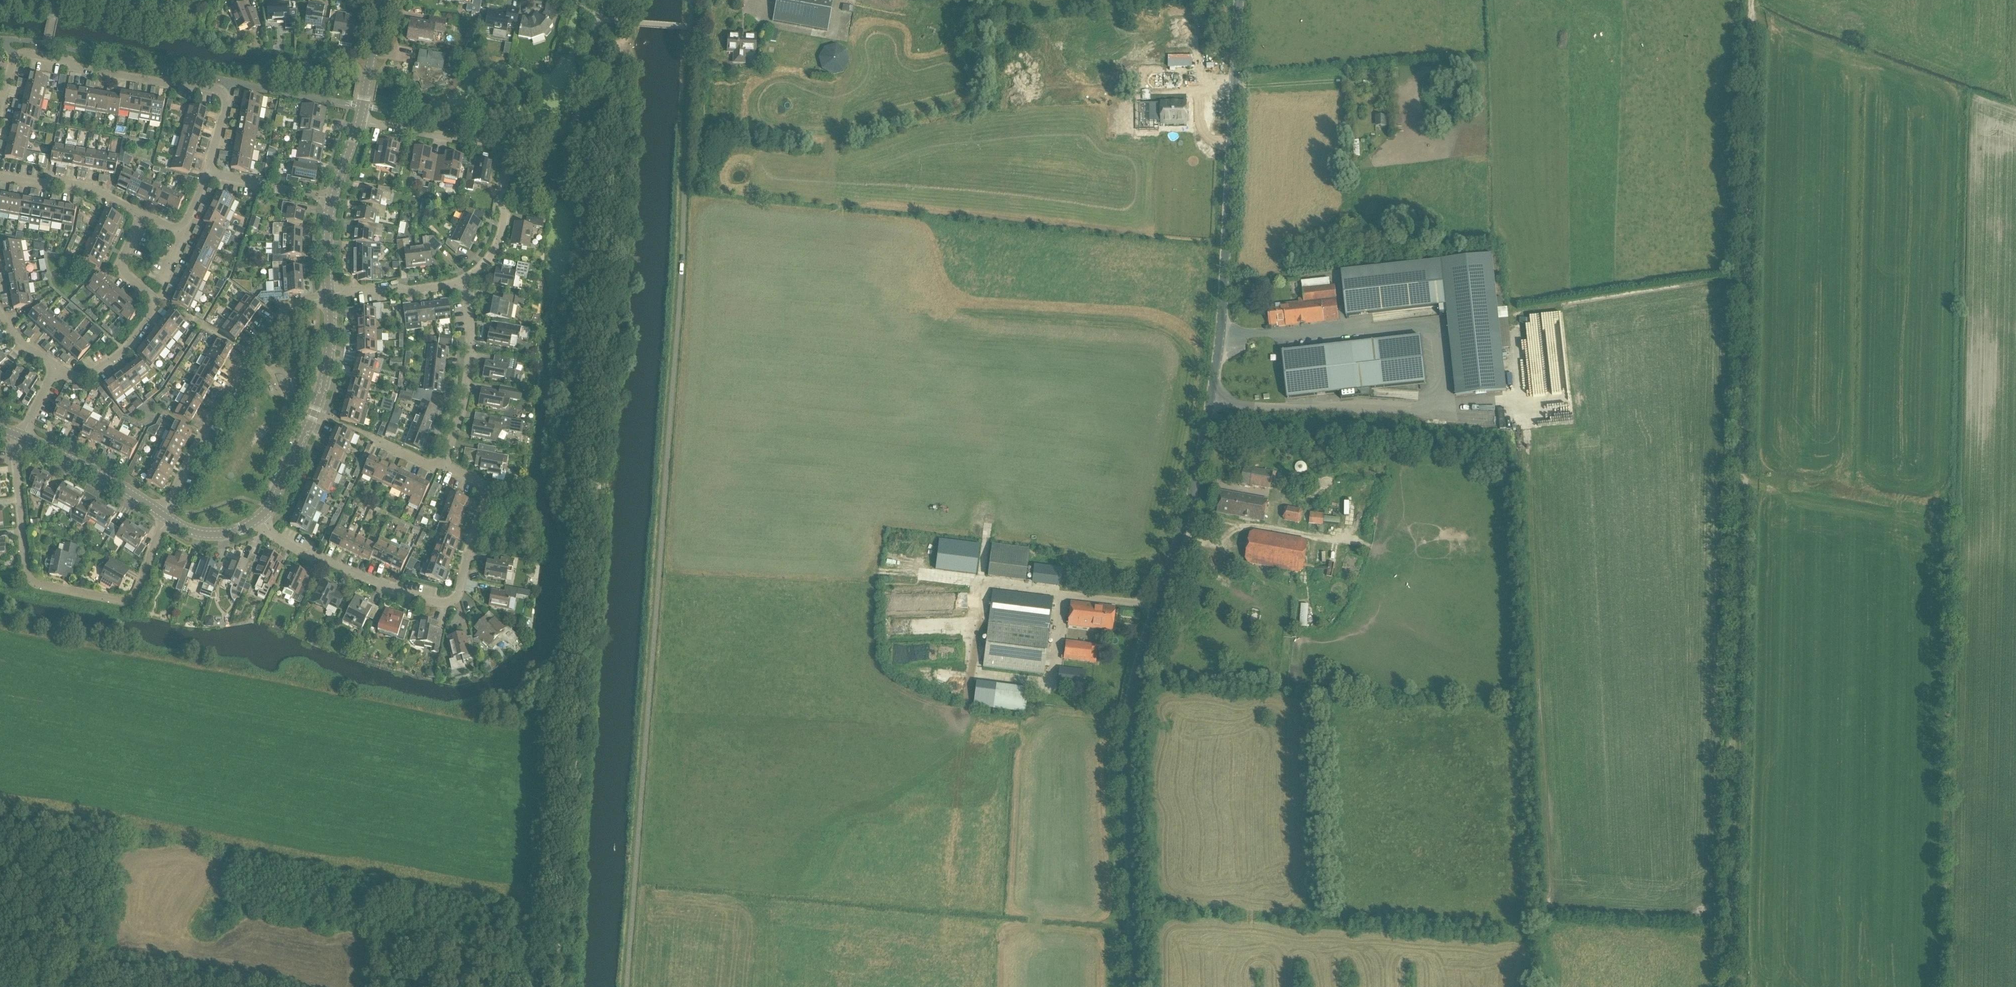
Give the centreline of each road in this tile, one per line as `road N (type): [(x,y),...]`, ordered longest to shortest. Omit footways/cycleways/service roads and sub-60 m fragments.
road 1 (tertiary): [(1140,986),(1130,715),(1213,412),(1241,0)]
road 2 (track): [(1754,0),(1731,986)]
road 3 (residential): [(255,522),(319,563),(444,607),(458,597),(485,497),(472,481),(441,470)]
road 4 (unclassified): [(210,174),(229,92),(26,55),(14,59),(0,108)]
road 5 (residential): [(166,518),(137,594),(122,602),(40,586),(27,575),(21,437)]
road 6 (residential): [(460,283),(490,255),(505,154),(359,122)]
road 7 (residential): [(166,518),(190,453),(250,354),(276,319),(329,291)]
road 8 (tertiary): [(255,522),(273,504),(325,375),(329,291)]
road 9 (residential): [(55,371),(100,370),(148,322),(157,302),(124,273),(122,261),(146,217)]
road 10 (residential): [(441,470),(465,393),(472,338),(460,283)]
road 11 (track): [(983,584),(1157,605)]
road 12 (tertiary): [(21,437),(166,518)]
road 13 (residential): [(146,217),(94,188),(0,177)]
road 14 (residential): [(329,291),(460,283)]
road 15 (tertiary): [(359,122),(384,0)]
road 16 (residential): [(330,202),(210,174)]

